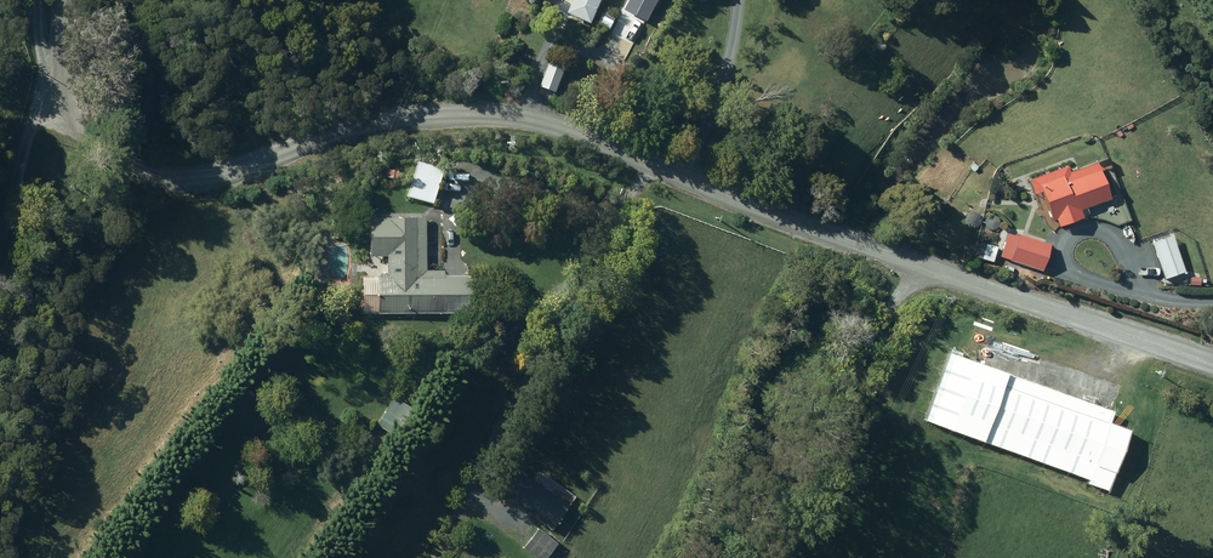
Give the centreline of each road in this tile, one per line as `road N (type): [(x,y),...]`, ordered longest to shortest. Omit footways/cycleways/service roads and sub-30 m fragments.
road 1 (unclassified): [(1212,339),(519,114),(386,119),(198,178),(148,172),(54,123),(42,99),(41,67),(56,0)]
road 2 (track): [(42,99),(0,213)]

